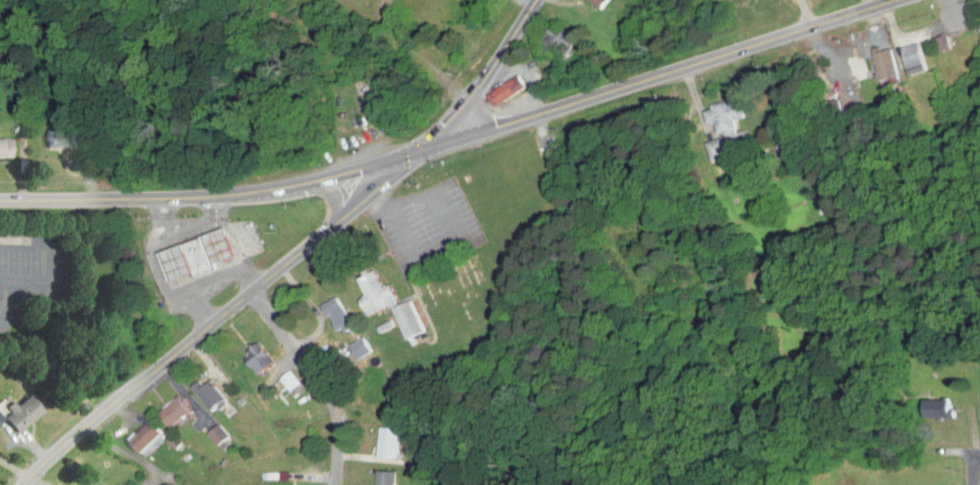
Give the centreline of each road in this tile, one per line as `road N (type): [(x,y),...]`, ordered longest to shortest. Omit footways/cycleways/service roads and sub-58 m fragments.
road 1 (secondary): [(25,484),(423,149)]
road 2 (primary): [(906,0),(423,149)]
road 3 (primary): [(423,149),(293,186),(208,195),(0,195)]
road 4 (residential): [(335,484),(333,408),(250,292)]
road 5 (tertiary): [(423,149),(472,95),(534,0)]

